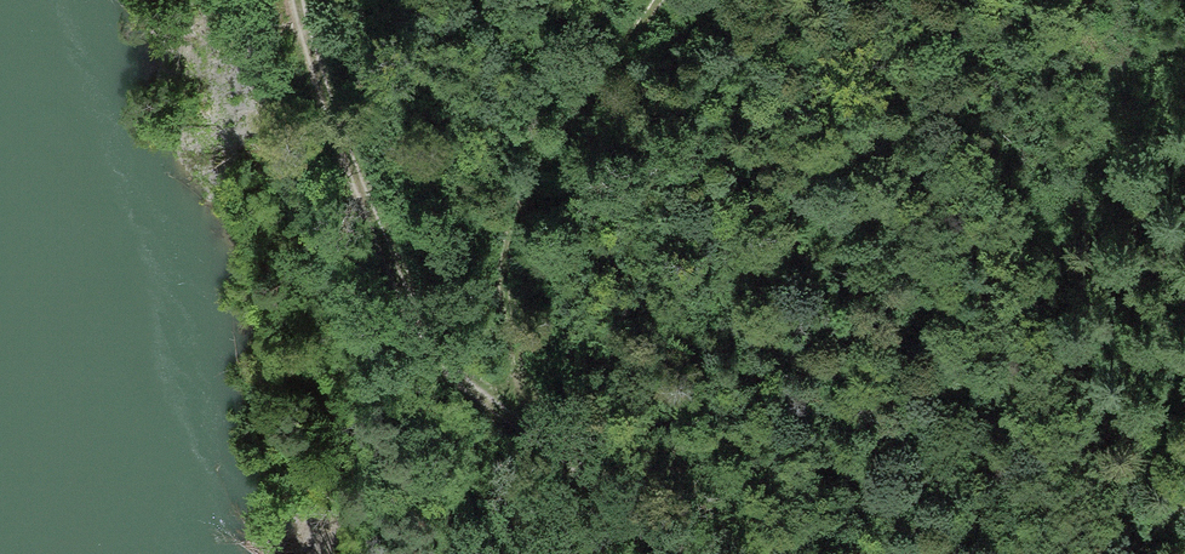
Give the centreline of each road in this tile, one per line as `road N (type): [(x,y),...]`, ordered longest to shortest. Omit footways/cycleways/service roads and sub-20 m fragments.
road 1 (track): [(659,0),(522,204),(504,288),(536,448)]
road 2 (track): [(291,0),(419,342)]
road 3 (track): [(419,342),(536,448),(708,553)]

